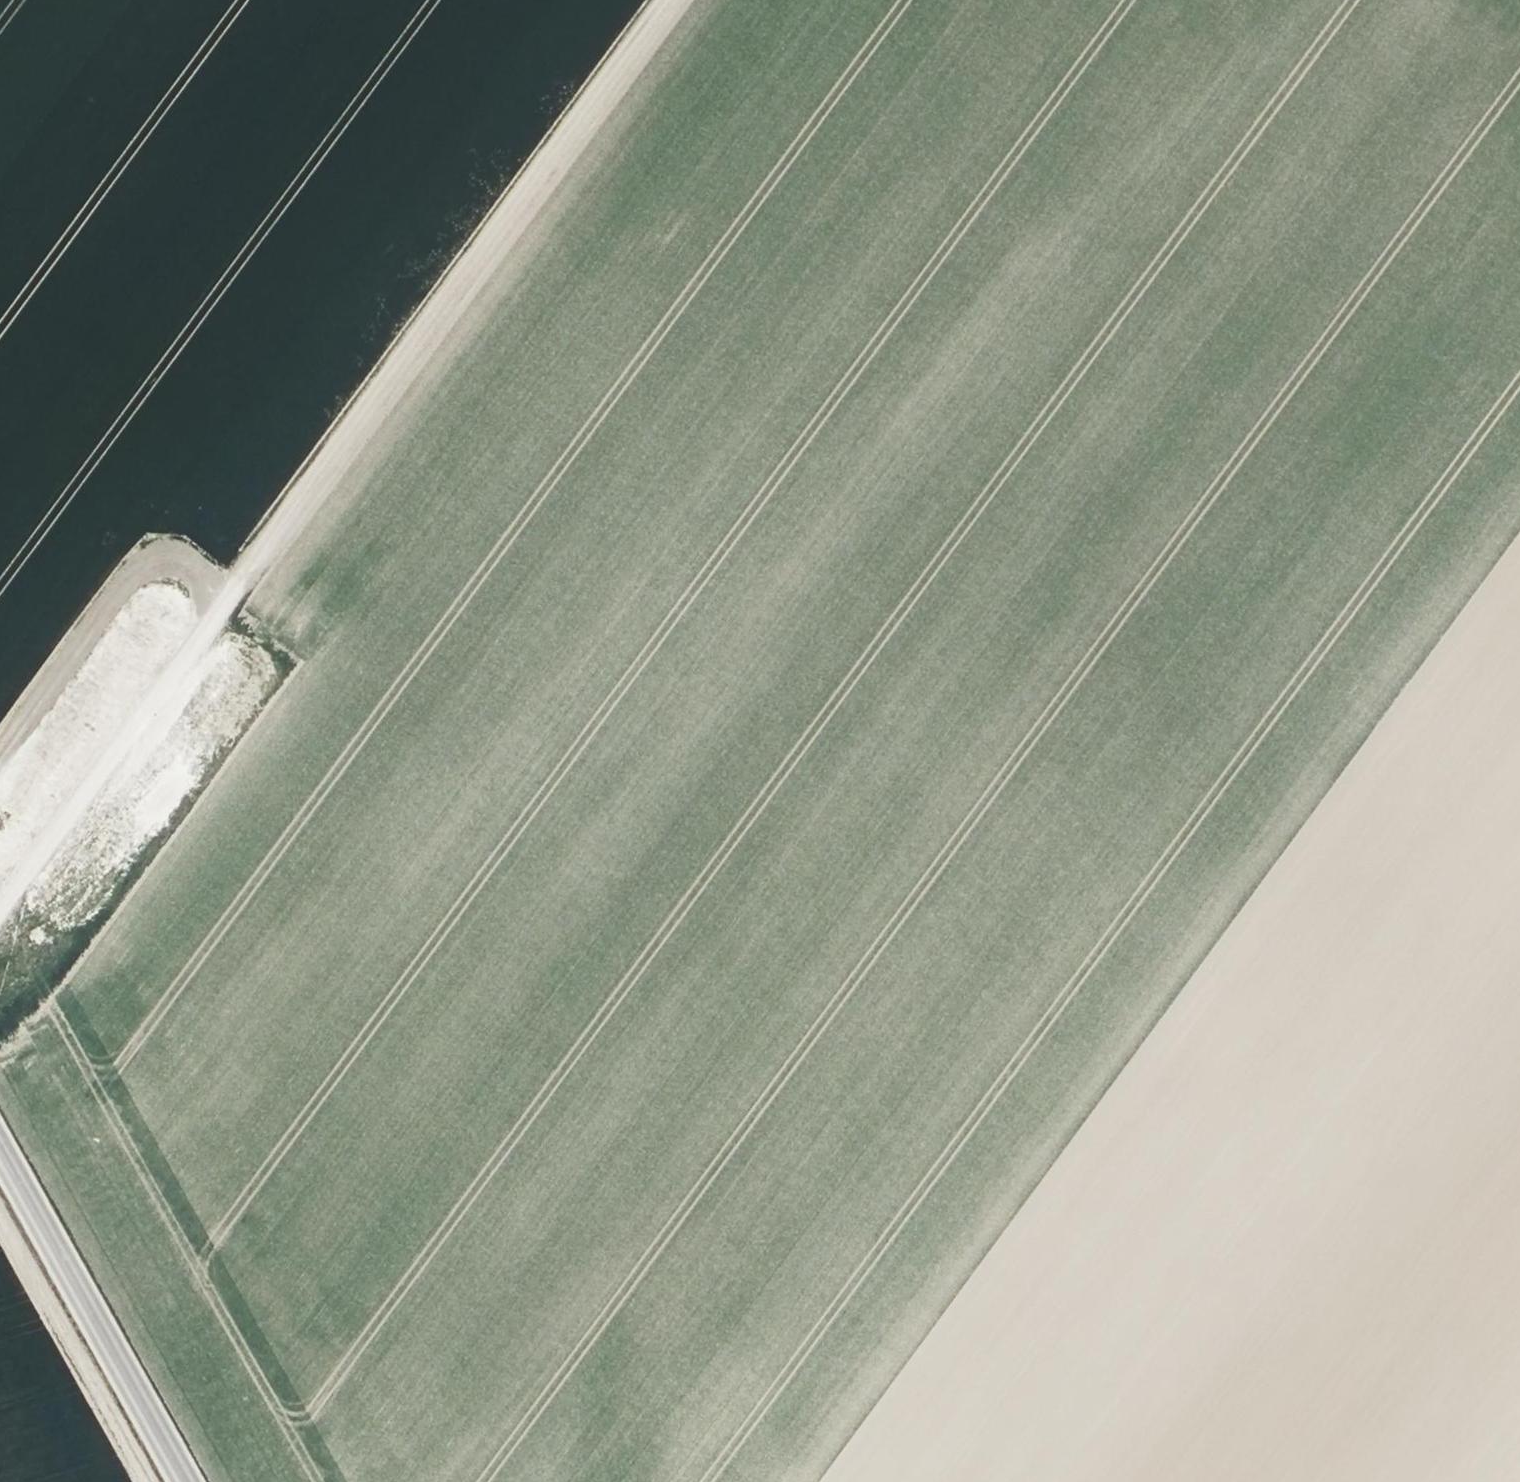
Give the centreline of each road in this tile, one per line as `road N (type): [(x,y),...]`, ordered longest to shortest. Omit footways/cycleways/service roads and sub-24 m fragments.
road 1 (track): [(673,0),(233,593)]
road 2 (unclassified): [(188,1481),(0,1142)]

